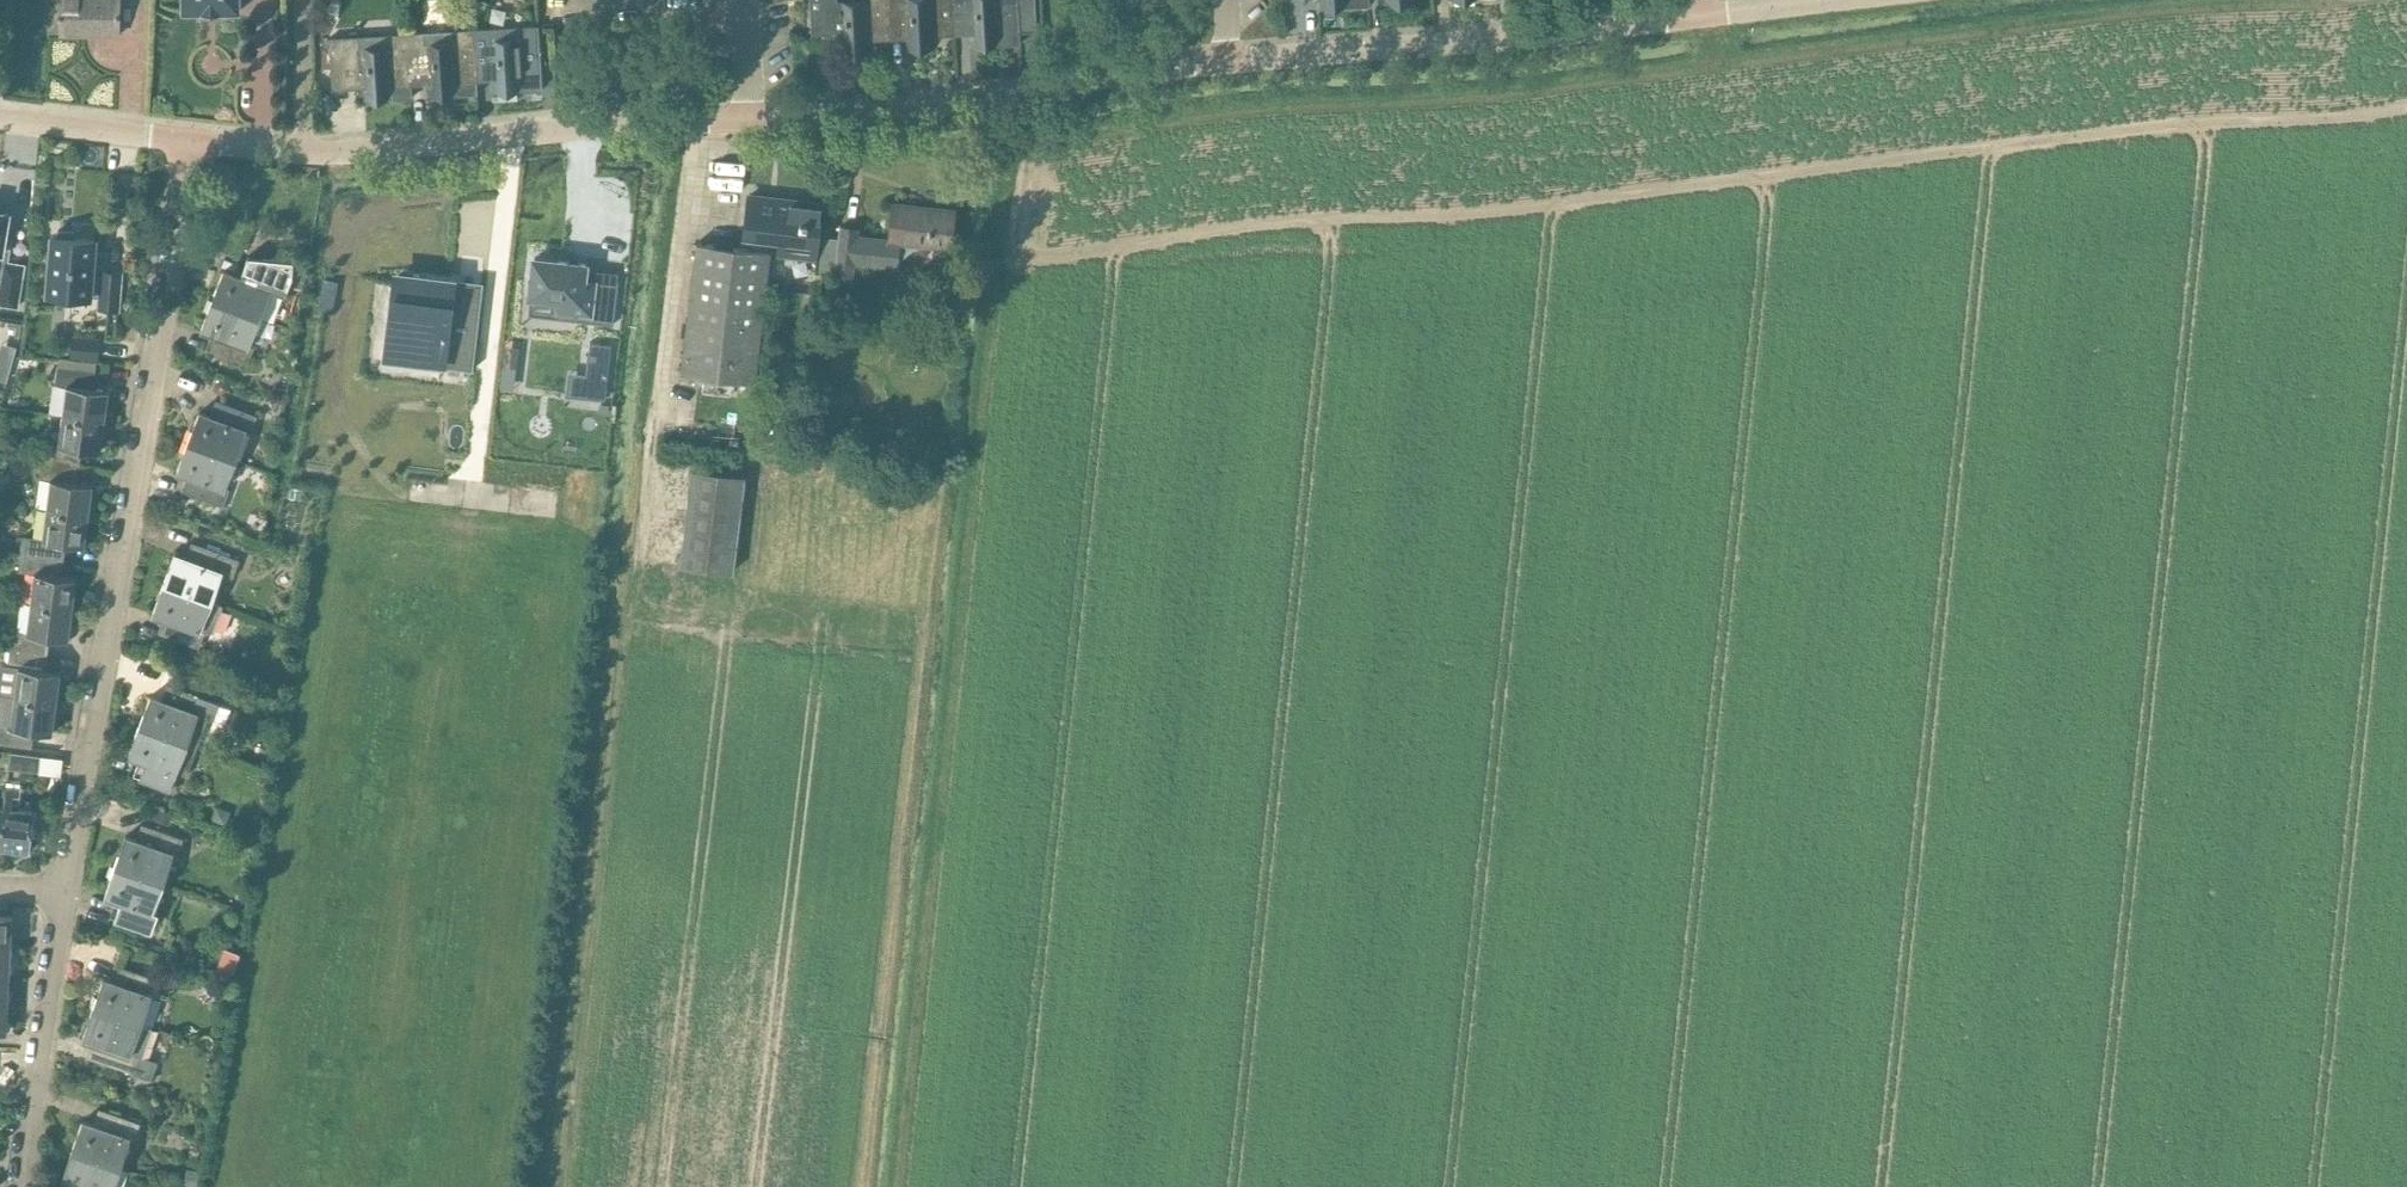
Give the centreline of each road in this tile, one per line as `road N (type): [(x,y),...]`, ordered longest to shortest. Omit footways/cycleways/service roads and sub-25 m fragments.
road 1 (track): [(692,122),(556,1186)]
road 2 (residential): [(65,891),(192,143)]
road 3 (unclassified): [(192,143),(328,154),(748,120)]
road 4 (unclassified): [(748,120),(912,108),(1227,66)]
road 5 (unclassified): [(1227,66),(1701,20)]
road 6 (residential): [(22,1186),(65,891)]
road 7 (unclassified): [(0,118),(192,143)]
road 8 (residential): [(544,9),(712,0)]
road 9 (unclassified): [(1701,20),(1866,0)]
road 10 (residential): [(748,120),(739,0)]

